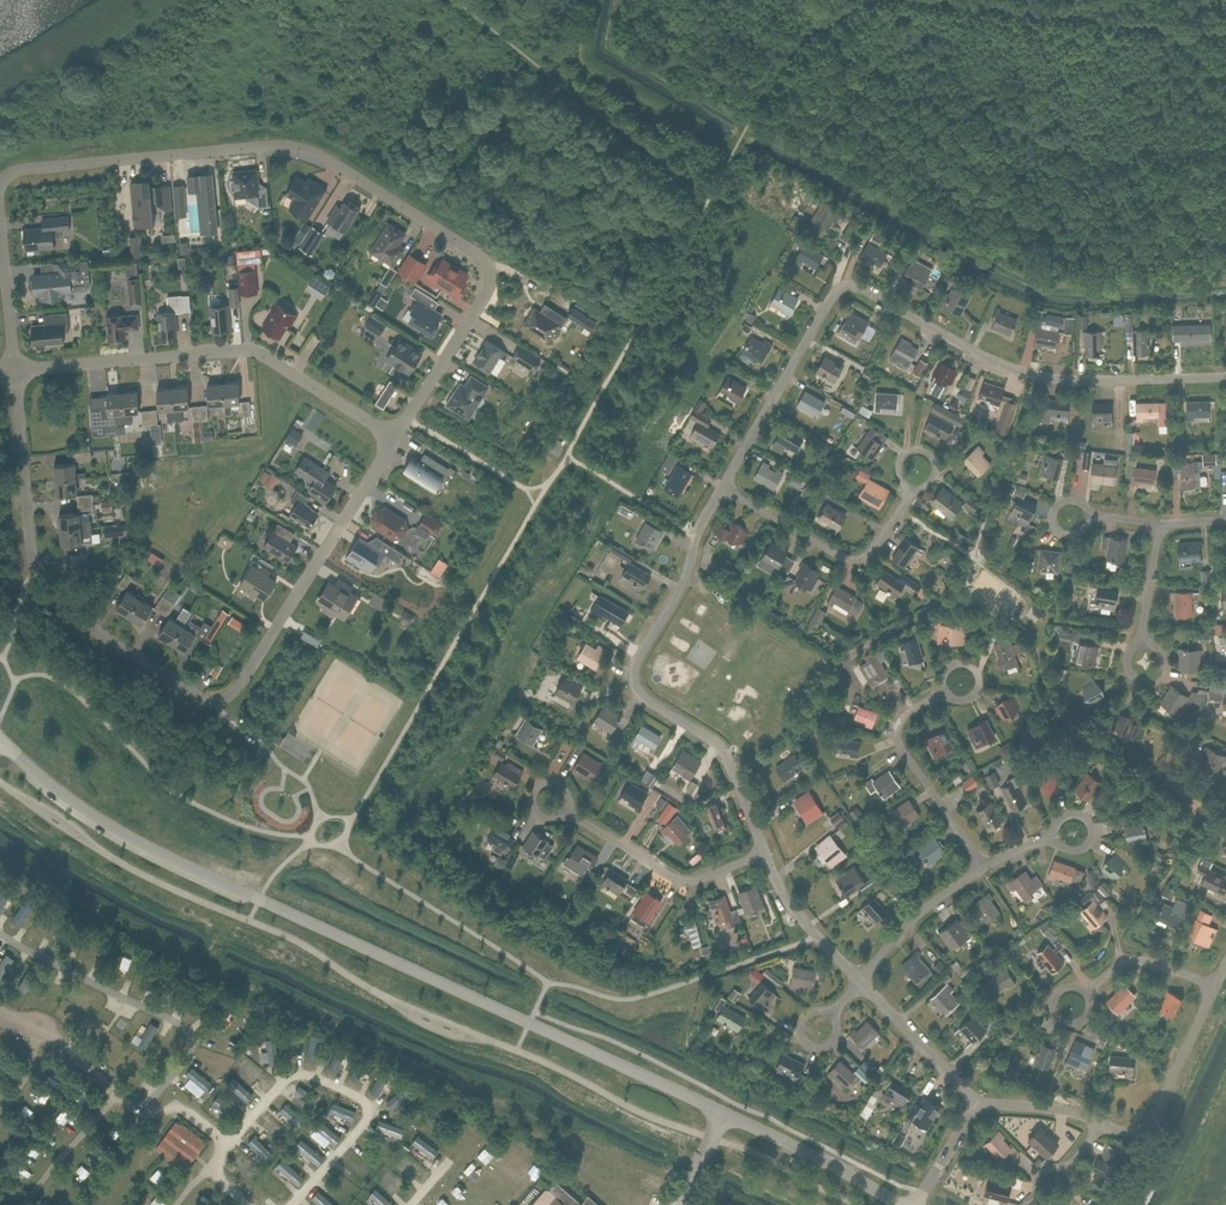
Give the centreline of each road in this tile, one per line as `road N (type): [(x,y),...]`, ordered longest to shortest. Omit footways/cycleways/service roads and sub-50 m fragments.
road 1 (tertiary): [(900,1204),(725,1113),(181,863),(90,812),(0,740)]
road 2 (residential): [(13,370),(41,595),(210,700),(235,692),(393,438)]
road 3 (residential): [(393,438),(484,297),(490,283),(479,253),(321,156),(294,147),(14,169),(0,188)]
road 4 (residential): [(765,852),(724,751),(642,697),(633,677),(721,486)]
road 5 (residential): [(1225,377),(1037,377),(860,287),(832,294)]
road 6 (residential): [(393,438),(258,351),(13,370)]
road 7 (residential): [(721,486),(839,556),(856,557),(872,550),(912,490),(915,468)]
road 8 (residential): [(765,852),(690,884),(548,801)]
road 9 (residential): [(982,867),(898,741),(905,712),(961,682)]
road 10 (residential): [(721,486),(832,294)]
road 11 (residential): [(1100,1123),(1128,1133),(1151,1121),(1215,986)]
road 12 (residential): [(977,1101),(858,980)]
road 13 (residential): [(858,980),(935,897),(982,867)]
road 14 (residential): [(1215,986),(1134,960),(1117,963),(1071,1006)]
road 15 (residential): [(858,980),(794,910),(765,852)]
road 16 (residential): [(0,220),(13,370)]
road 17 (residential): [(1143,665),(1158,525)]
road 18 (residential): [(977,1101),(1059,1109),(1100,1123)]
road 19 (residential): [(914,1204),(977,1101)]

